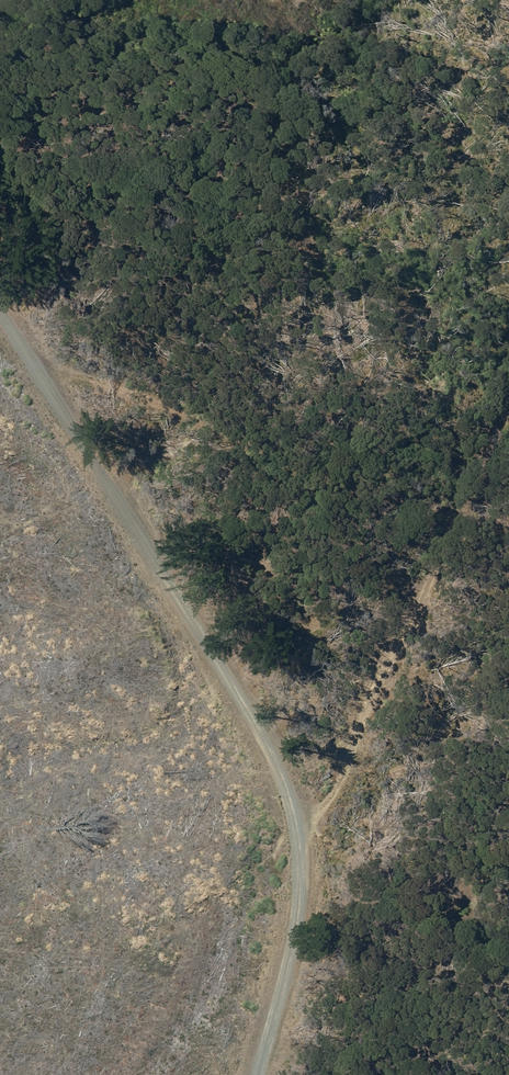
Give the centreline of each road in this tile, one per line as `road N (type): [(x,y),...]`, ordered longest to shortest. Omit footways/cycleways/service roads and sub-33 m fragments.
road 1 (track): [(262,1074),(306,808),(0,287)]
road 2 (track): [(508,422),(419,621),(306,808)]

